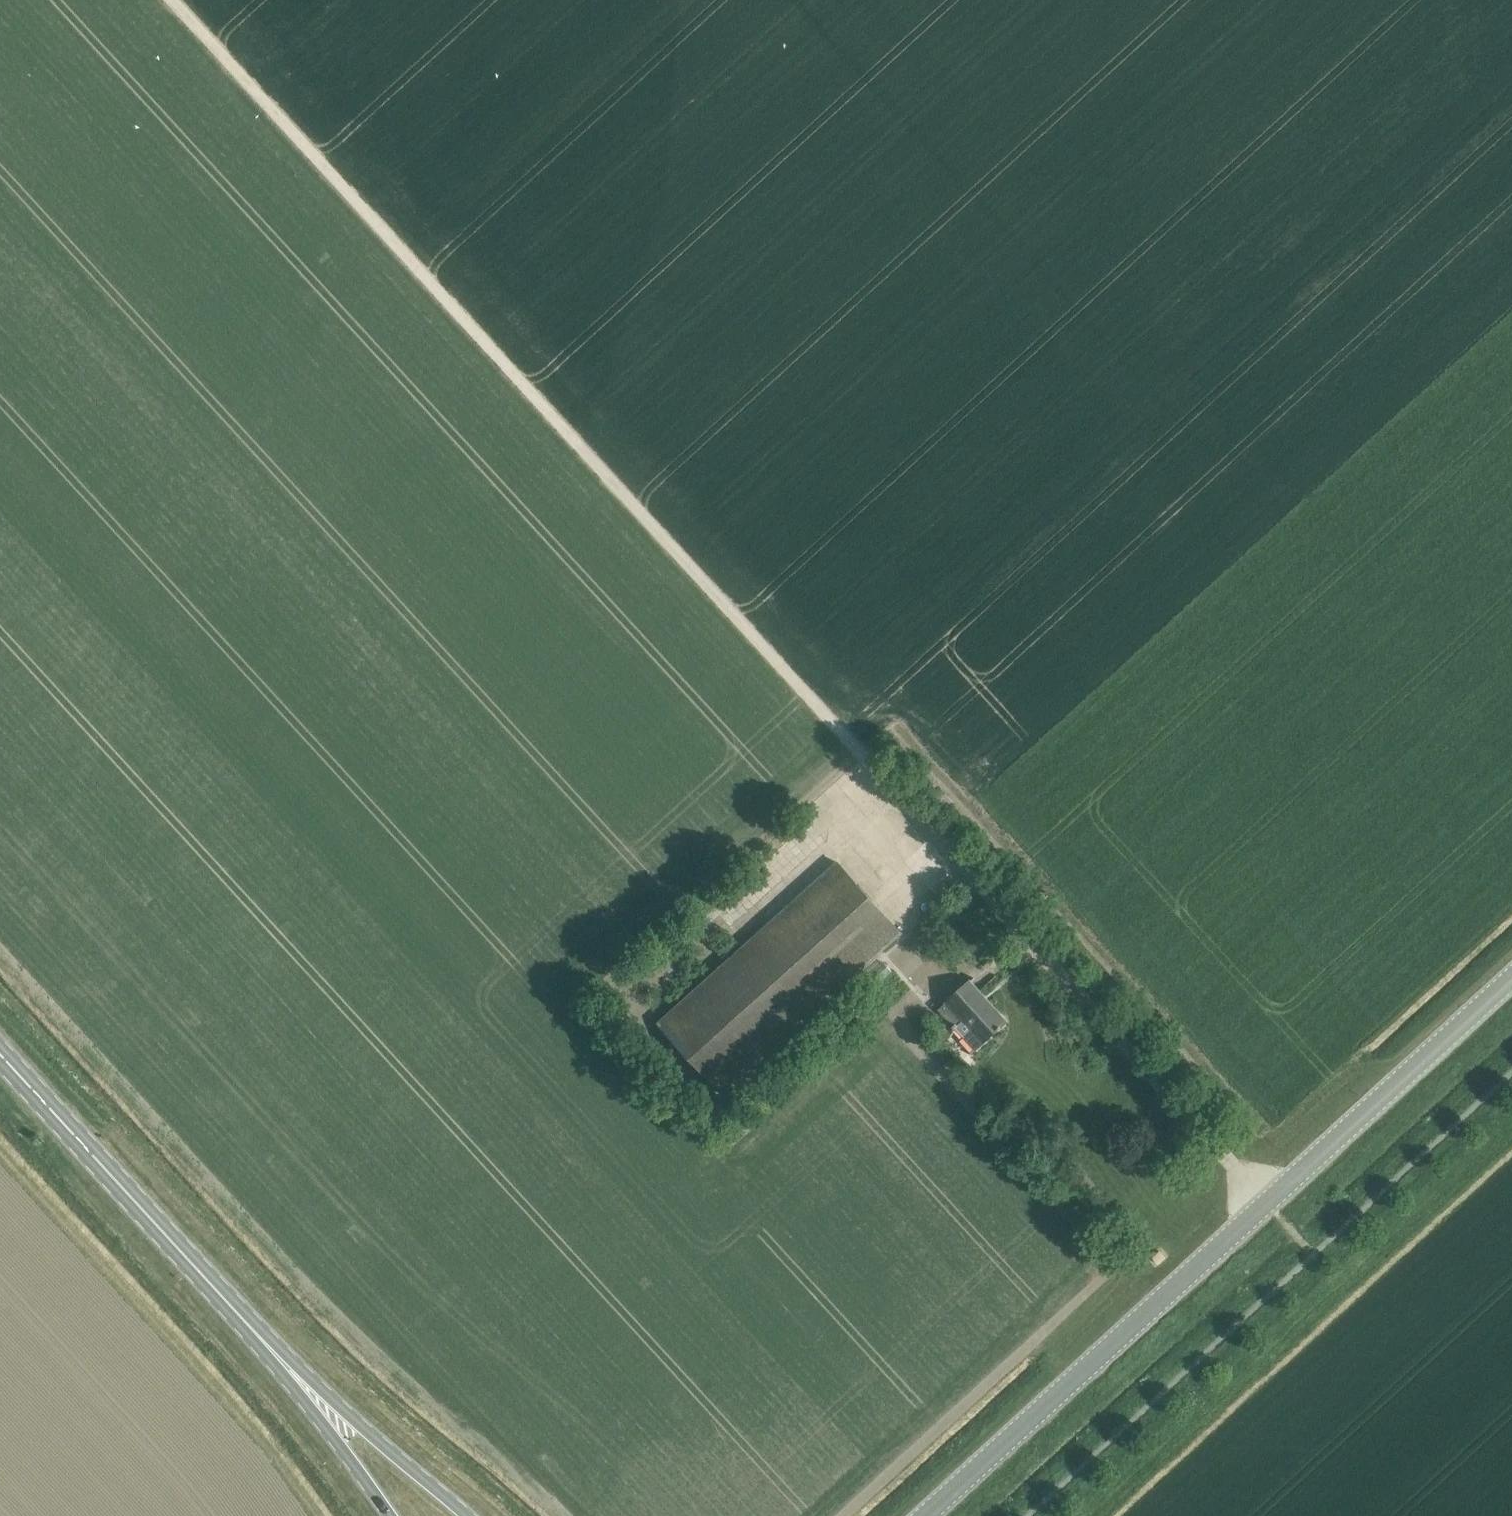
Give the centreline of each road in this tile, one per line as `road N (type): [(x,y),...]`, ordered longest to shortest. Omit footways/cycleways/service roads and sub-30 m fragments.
road 1 (tertiary): [(924,1515),(1511,975)]
road 2 (secondary): [(0,1053),(309,1388)]
road 3 (secondary): [(467,1515),(309,1388)]
road 4 (secondary): [(309,1388),(391,1515)]

